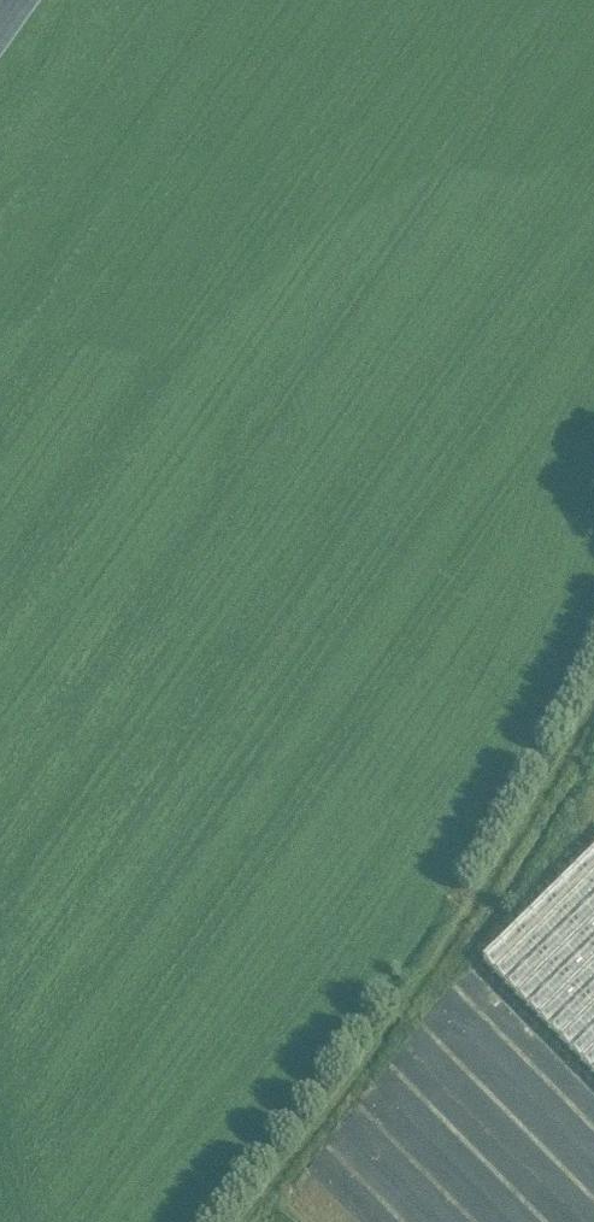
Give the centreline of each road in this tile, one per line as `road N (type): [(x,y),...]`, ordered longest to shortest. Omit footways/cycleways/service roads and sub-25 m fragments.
road 1 (track): [(593,669),(482,896),(239,1221)]

